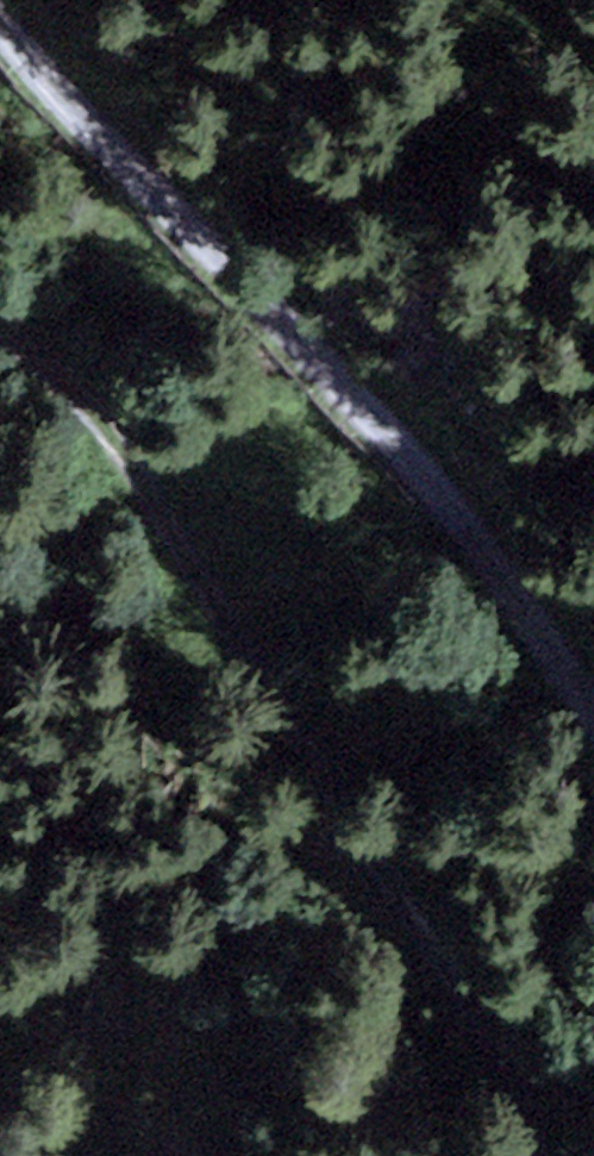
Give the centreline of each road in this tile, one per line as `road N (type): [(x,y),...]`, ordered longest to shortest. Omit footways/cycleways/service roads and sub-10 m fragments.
road 1 (track): [(0,332),(147,476),(538,1155)]
road 2 (track): [(593,685),(311,382),(25,0)]

